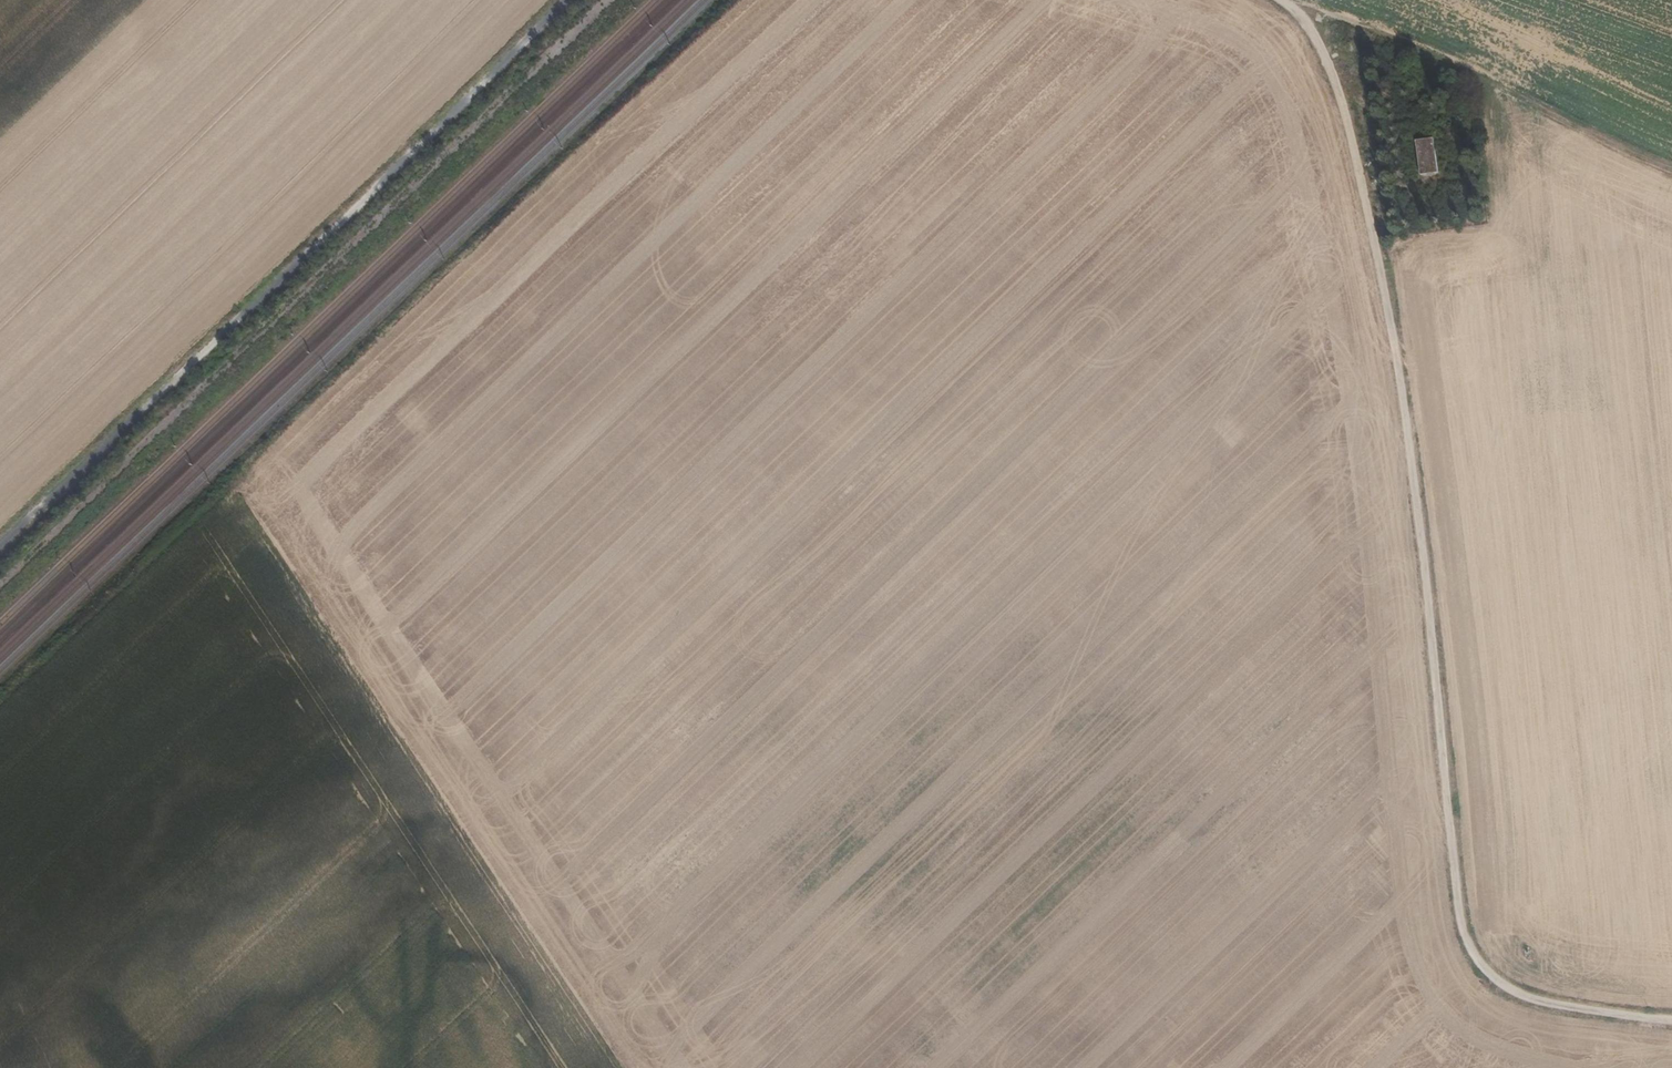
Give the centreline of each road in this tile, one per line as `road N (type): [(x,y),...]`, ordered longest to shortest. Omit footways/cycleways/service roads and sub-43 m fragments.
road 1 (track): [(1277,0),(1299,16),(1334,77),(1362,179),(1407,420),(1458,908),(1473,952),(1497,980),(1534,998),(1671,1020)]
road 2 (track): [(0,543),(367,197),(561,0)]

